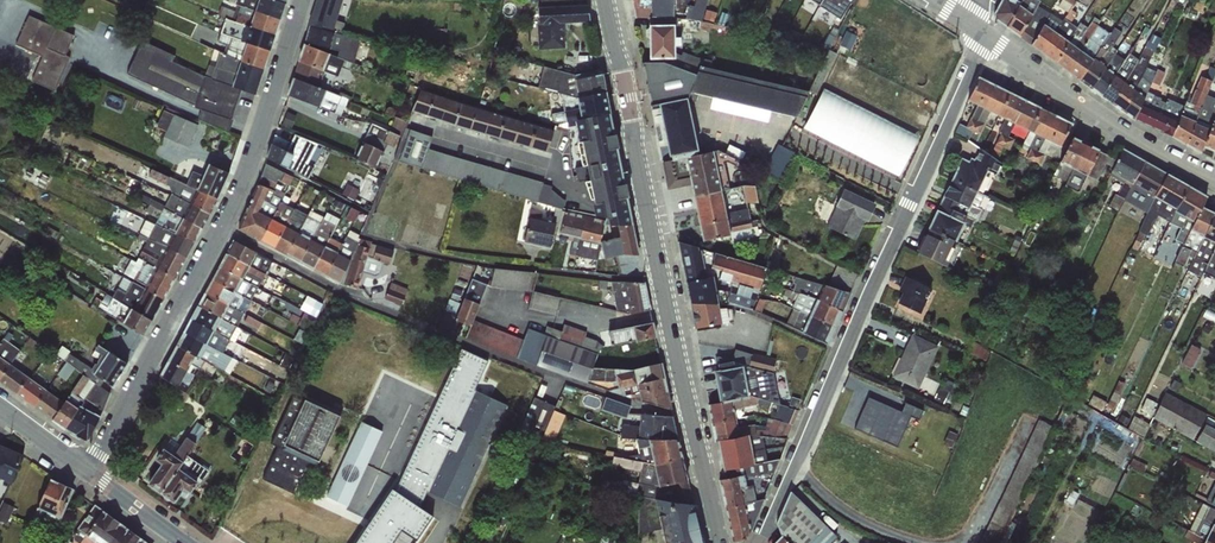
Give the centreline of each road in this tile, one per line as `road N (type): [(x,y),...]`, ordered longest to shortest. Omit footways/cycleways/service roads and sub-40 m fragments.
road 1 (residential): [(988,36),(756,542)]
road 2 (residential): [(92,475),(220,229),(302,0)]
road 3 (tertiary): [(646,205),(721,542)]
road 4 (residential): [(988,36),(1145,146),(1214,179)]
road 5 (residential): [(646,205),(596,208),(567,192),(544,164),(417,119)]
road 6 (tertiary): [(606,0),(646,205)]

